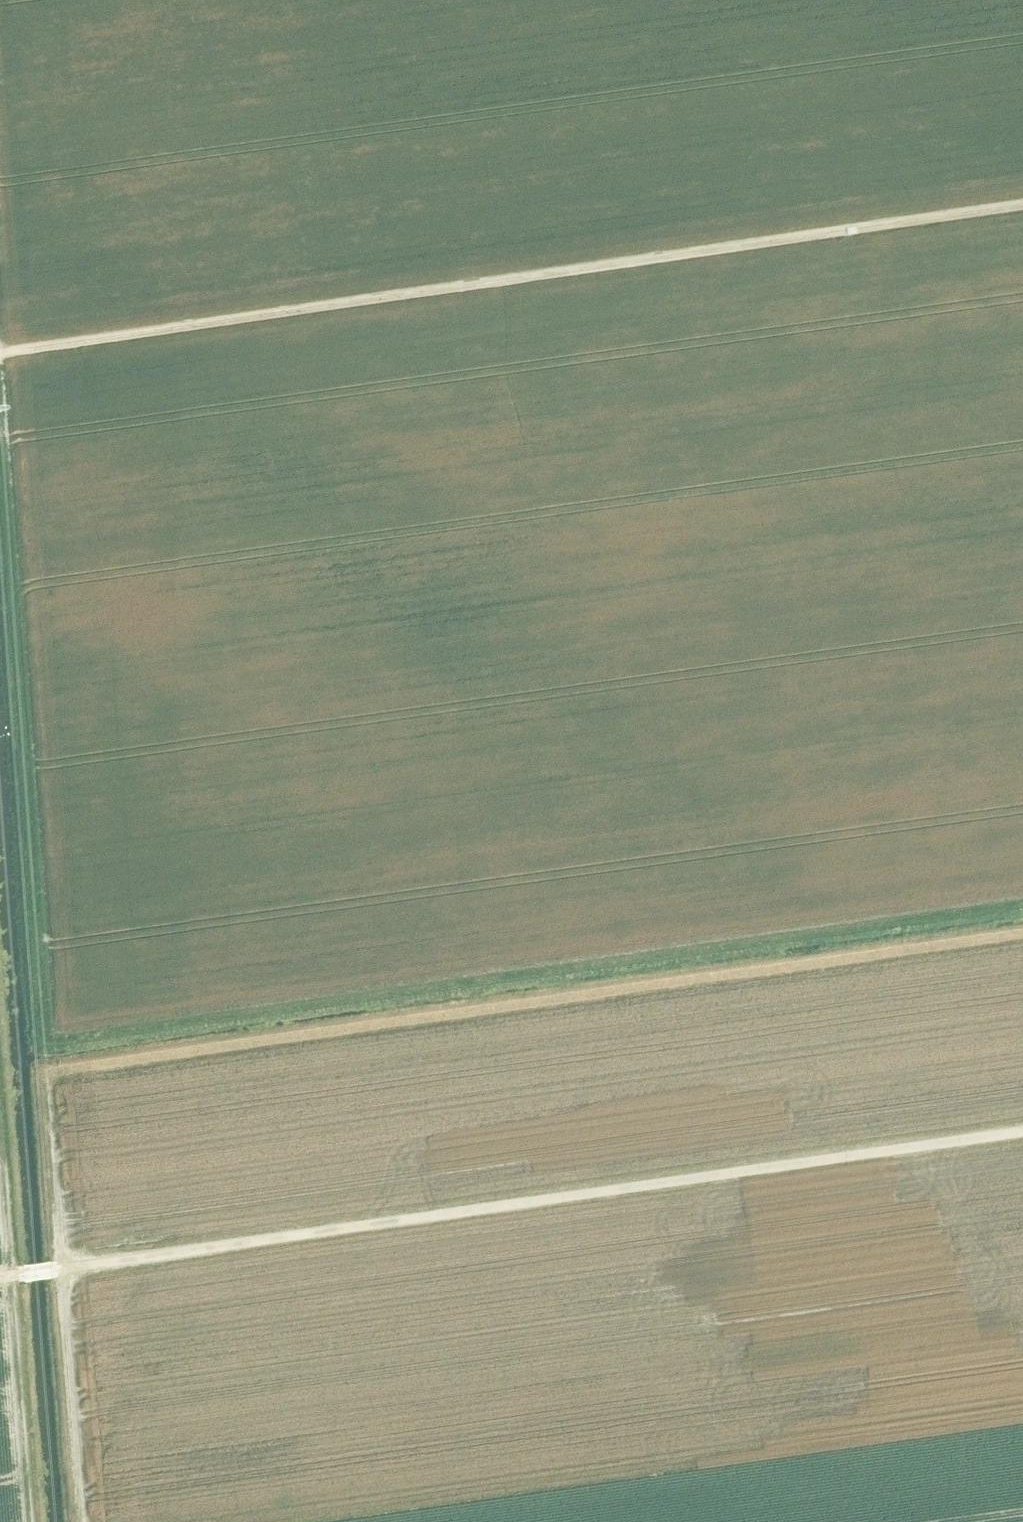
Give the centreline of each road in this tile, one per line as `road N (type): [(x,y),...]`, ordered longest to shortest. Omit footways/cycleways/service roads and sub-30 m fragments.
road 1 (track): [(0,1281),(1022,1135)]

